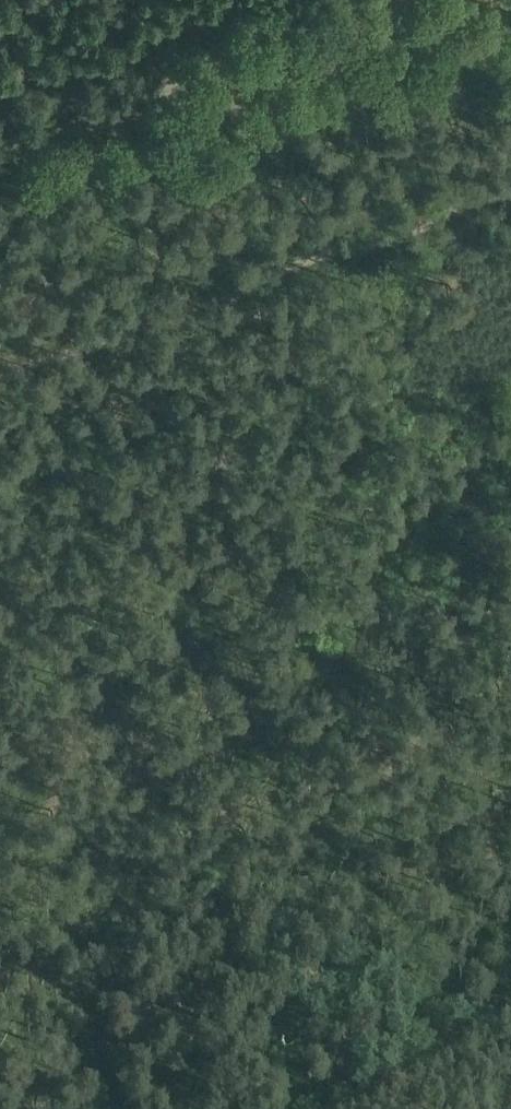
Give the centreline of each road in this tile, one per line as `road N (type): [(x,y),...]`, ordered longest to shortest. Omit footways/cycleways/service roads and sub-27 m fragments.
road 1 (track): [(510,192),(391,244),(335,253),(232,300),(0,376)]
road 2 (track): [(429,0),(0,144)]

